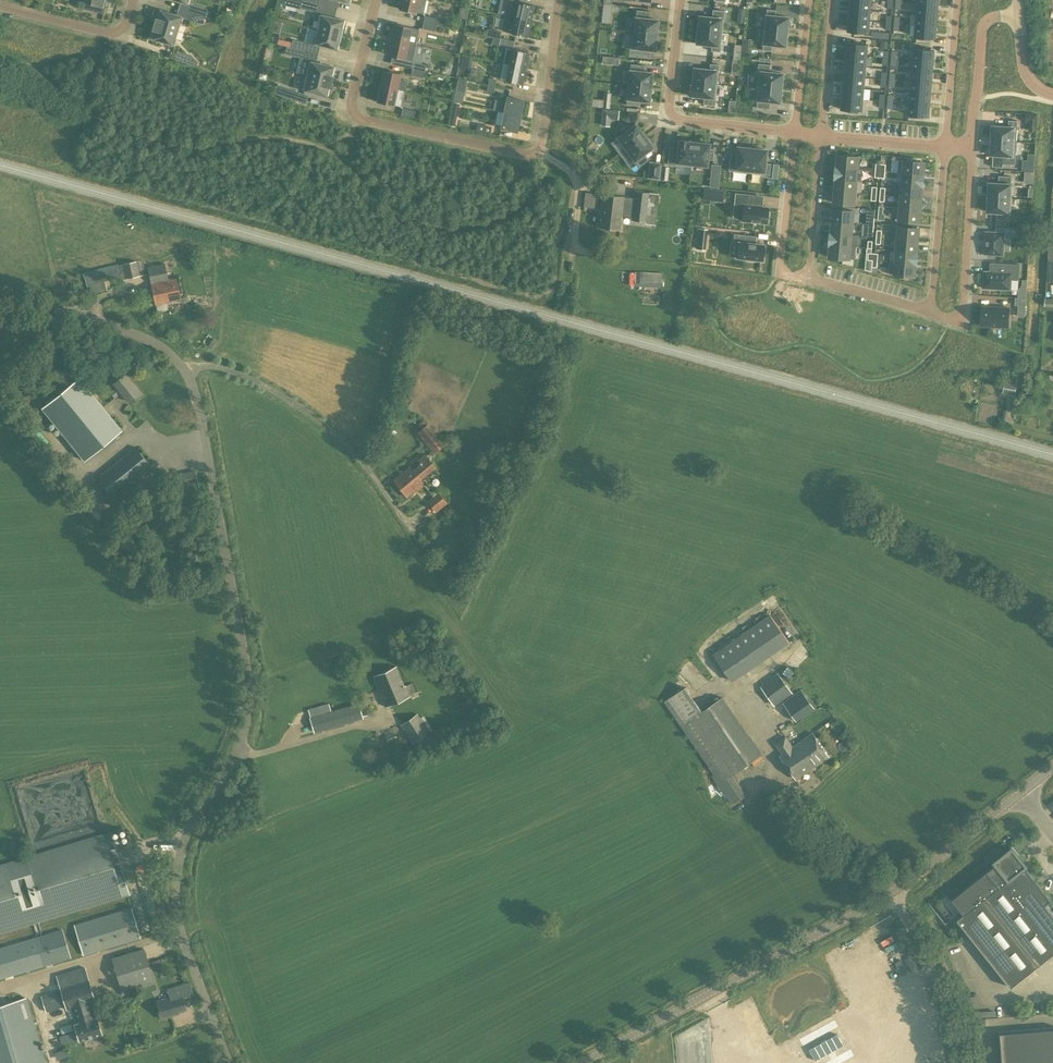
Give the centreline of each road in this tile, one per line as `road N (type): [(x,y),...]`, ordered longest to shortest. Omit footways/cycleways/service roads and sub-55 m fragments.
road 1 (unclassified): [(228,1062),(175,899),(188,830),(246,727),(242,633),(201,403),(185,367),(134,329),(80,311),(0,308)]
road 2 (residential): [(376,0),(353,113),(529,155),(542,143),(558,0)]
road 3 (tertiary): [(892,887),(577,1062)]
road 4 (residential): [(680,0),(671,114),(794,133)]
road 5 (residential): [(975,147),(966,301),(951,317),(930,313)]
road 6 (residential): [(944,145),(930,313)]
road 7 (residential): [(807,282),(788,275),(780,257),(794,133)]
road 8 (tertiary): [(892,887),(1022,791)]
road 9 (residential): [(1018,16),(987,21),(981,33),(975,147)]
road 10 (residential): [(0,6),(110,32),(130,18),(135,0)]
road 11 (residential): [(820,135),(807,282)]
road 12 (residential): [(956,0),(944,145)]
road 13 (residential): [(832,0),(820,135)]
road 14 (residential): [(794,133),(807,0)]
road 15 (residential): [(930,313),(807,282)]
road 16 (residential): [(820,135),(944,145)]

